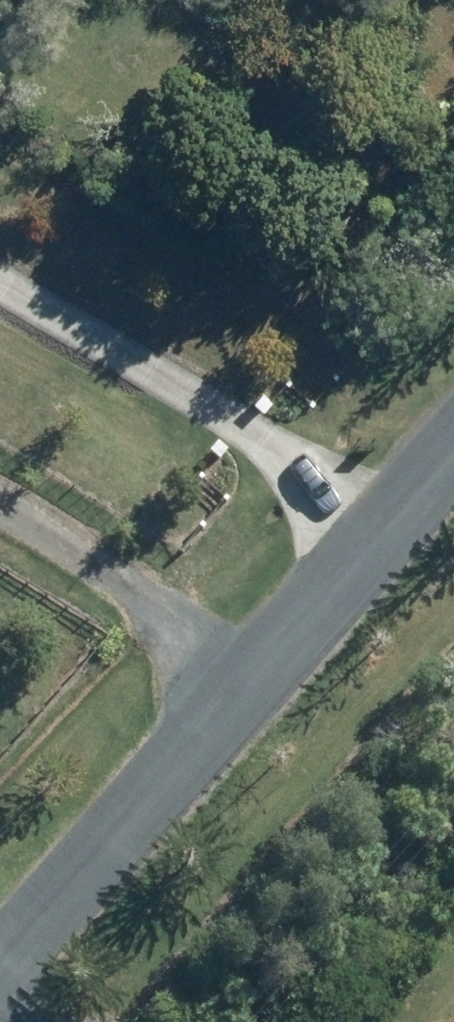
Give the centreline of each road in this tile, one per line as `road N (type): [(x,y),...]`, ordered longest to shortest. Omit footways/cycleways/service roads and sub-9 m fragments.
road 1 (unclassified): [(453,433),(0,943)]
road 2 (track): [(365,533),(0,297)]
road 3 (track): [(237,677),(0,503)]

